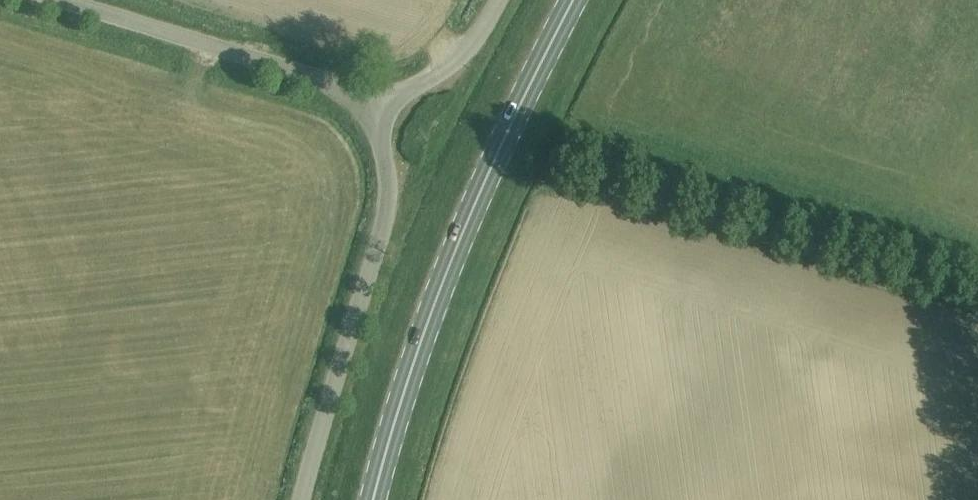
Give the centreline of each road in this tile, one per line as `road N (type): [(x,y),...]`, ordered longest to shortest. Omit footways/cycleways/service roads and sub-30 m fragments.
road 1 (primary): [(374,499),(446,276),(574,0)]
road 2 (track): [(977,291),(574,164)]
road 3 (unclassified): [(304,499),(385,209),(387,167),(371,103)]
road 4 (unclassified): [(371,103),(49,0)]
road 5 (unclassified): [(371,103),(449,61),(486,0)]

